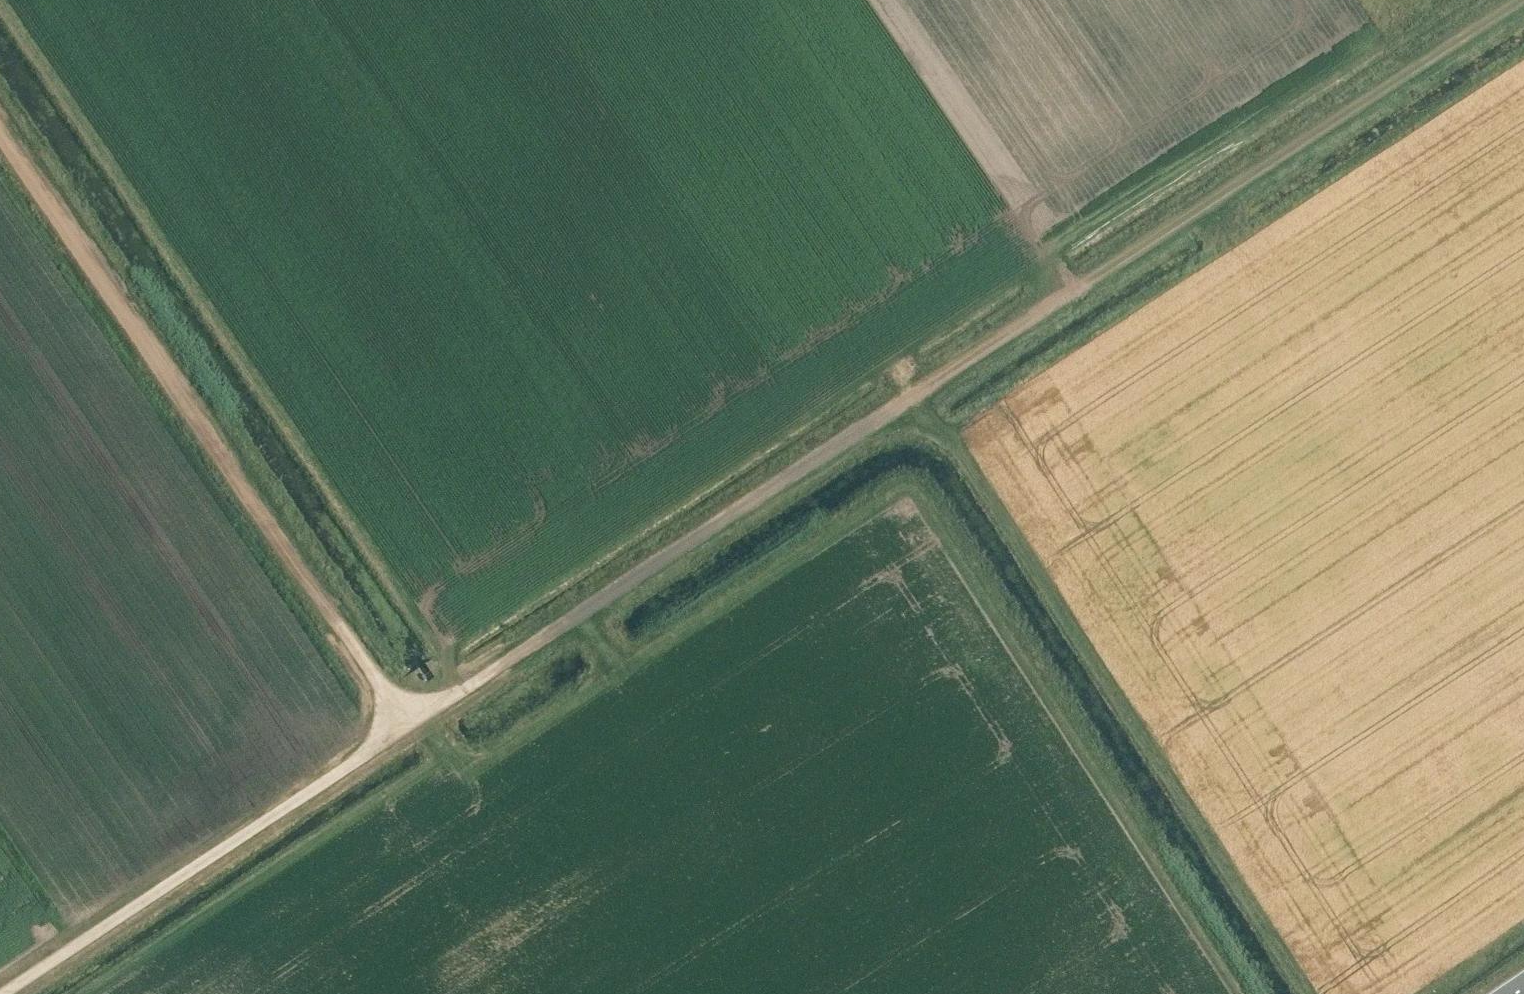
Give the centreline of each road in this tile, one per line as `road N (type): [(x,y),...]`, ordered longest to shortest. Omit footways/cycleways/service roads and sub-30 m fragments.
road 1 (track): [(0,132),(406,725),(1510,0)]
road 2 (unclassified): [(0,993),(406,725)]

